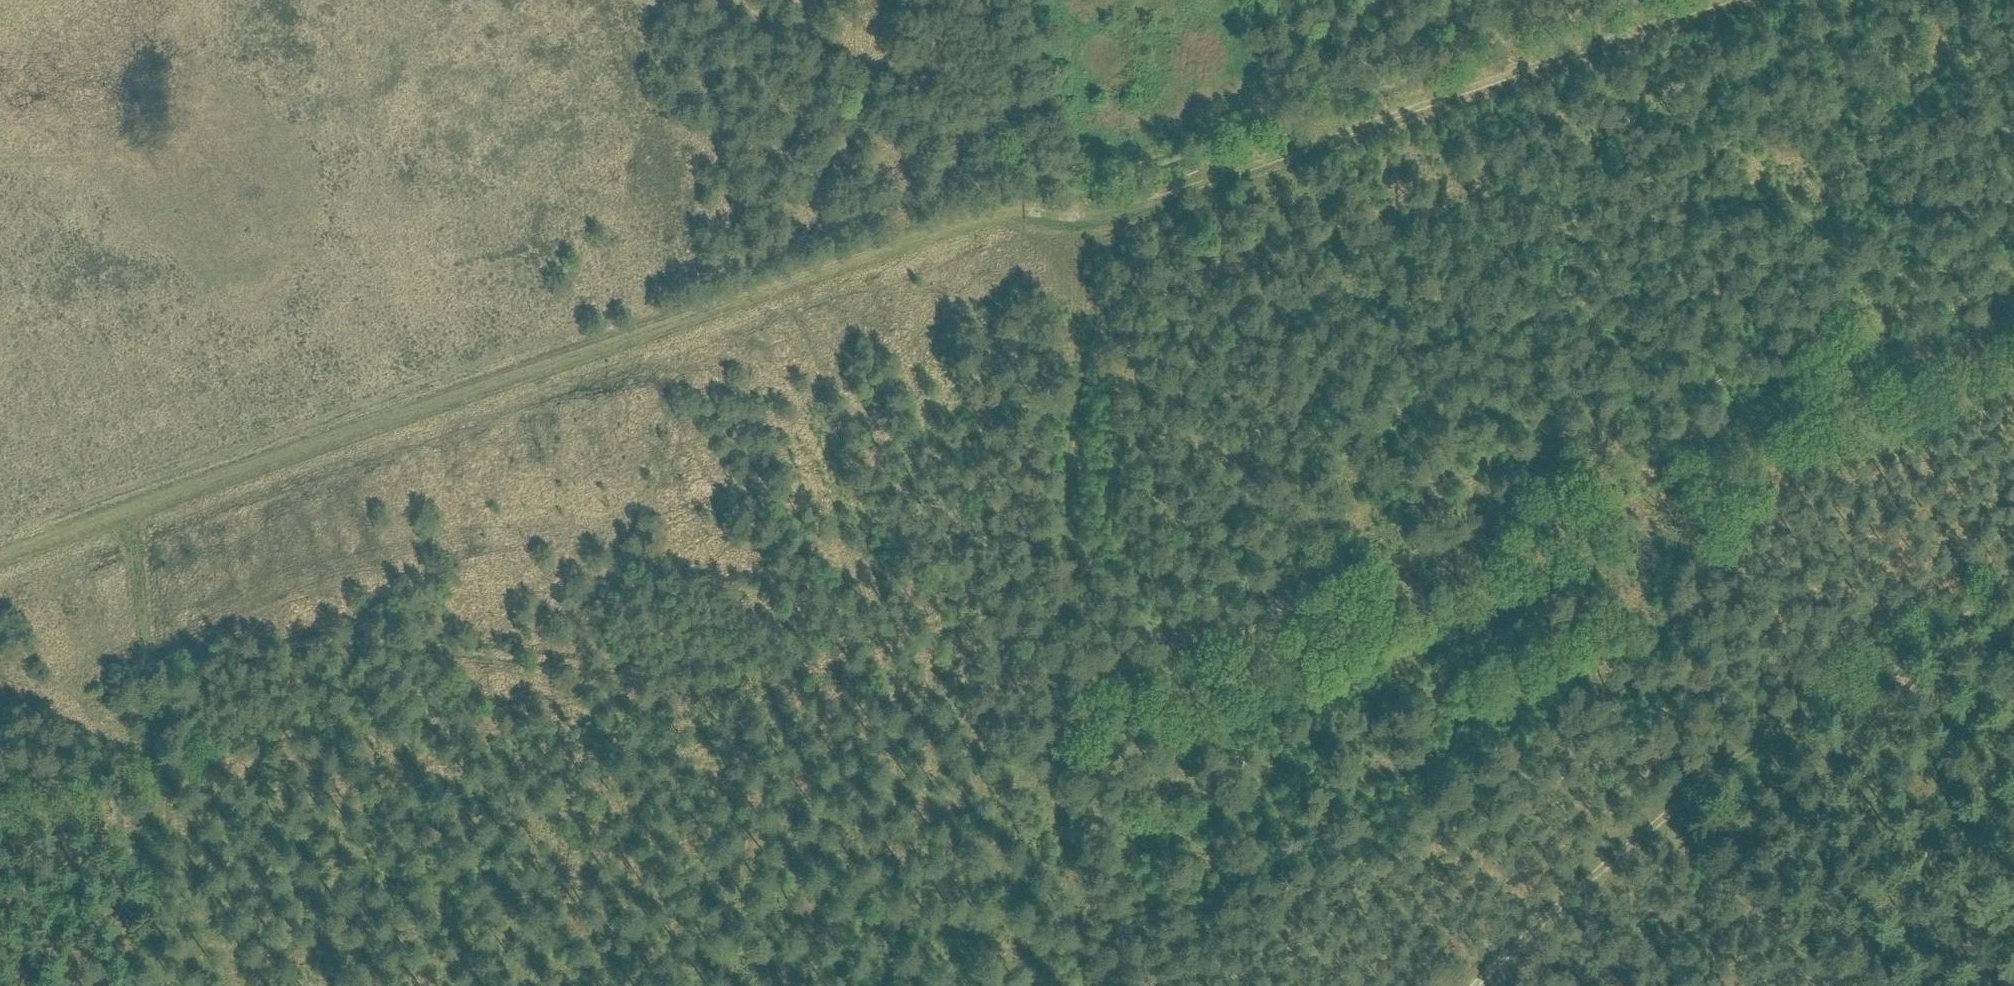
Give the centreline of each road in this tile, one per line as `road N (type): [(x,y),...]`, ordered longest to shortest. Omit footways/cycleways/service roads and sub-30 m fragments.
road 1 (track): [(0,557),(955,226),(1013,212),(1125,211),(1730,0)]
road 2 (track): [(1477,985),(1654,828),(2013,564)]
road 3 (track): [(127,511),(153,689),(148,985)]
road 4 (track): [(1872,985),(1654,828)]

